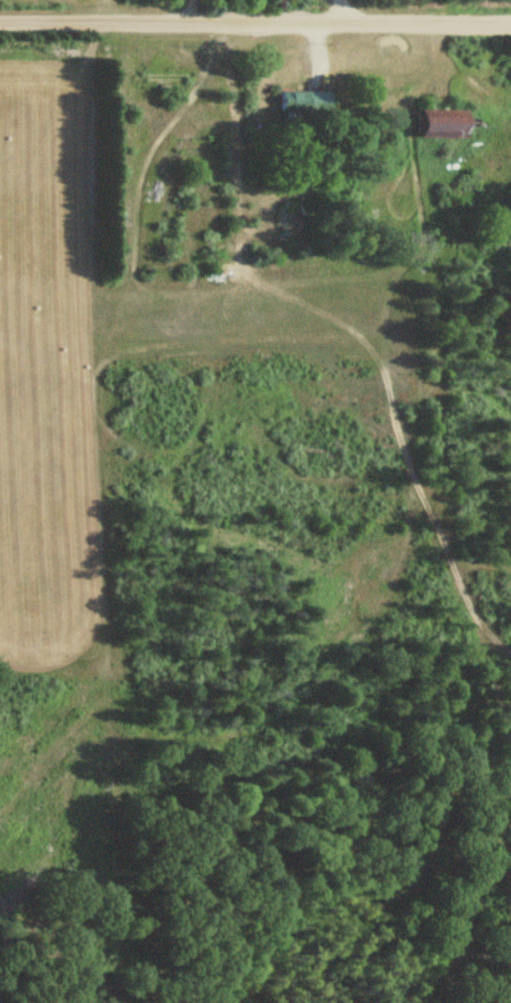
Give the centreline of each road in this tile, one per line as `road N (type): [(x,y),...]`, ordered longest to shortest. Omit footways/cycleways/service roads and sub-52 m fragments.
road 1 (residential): [(510,18),(0,25)]

